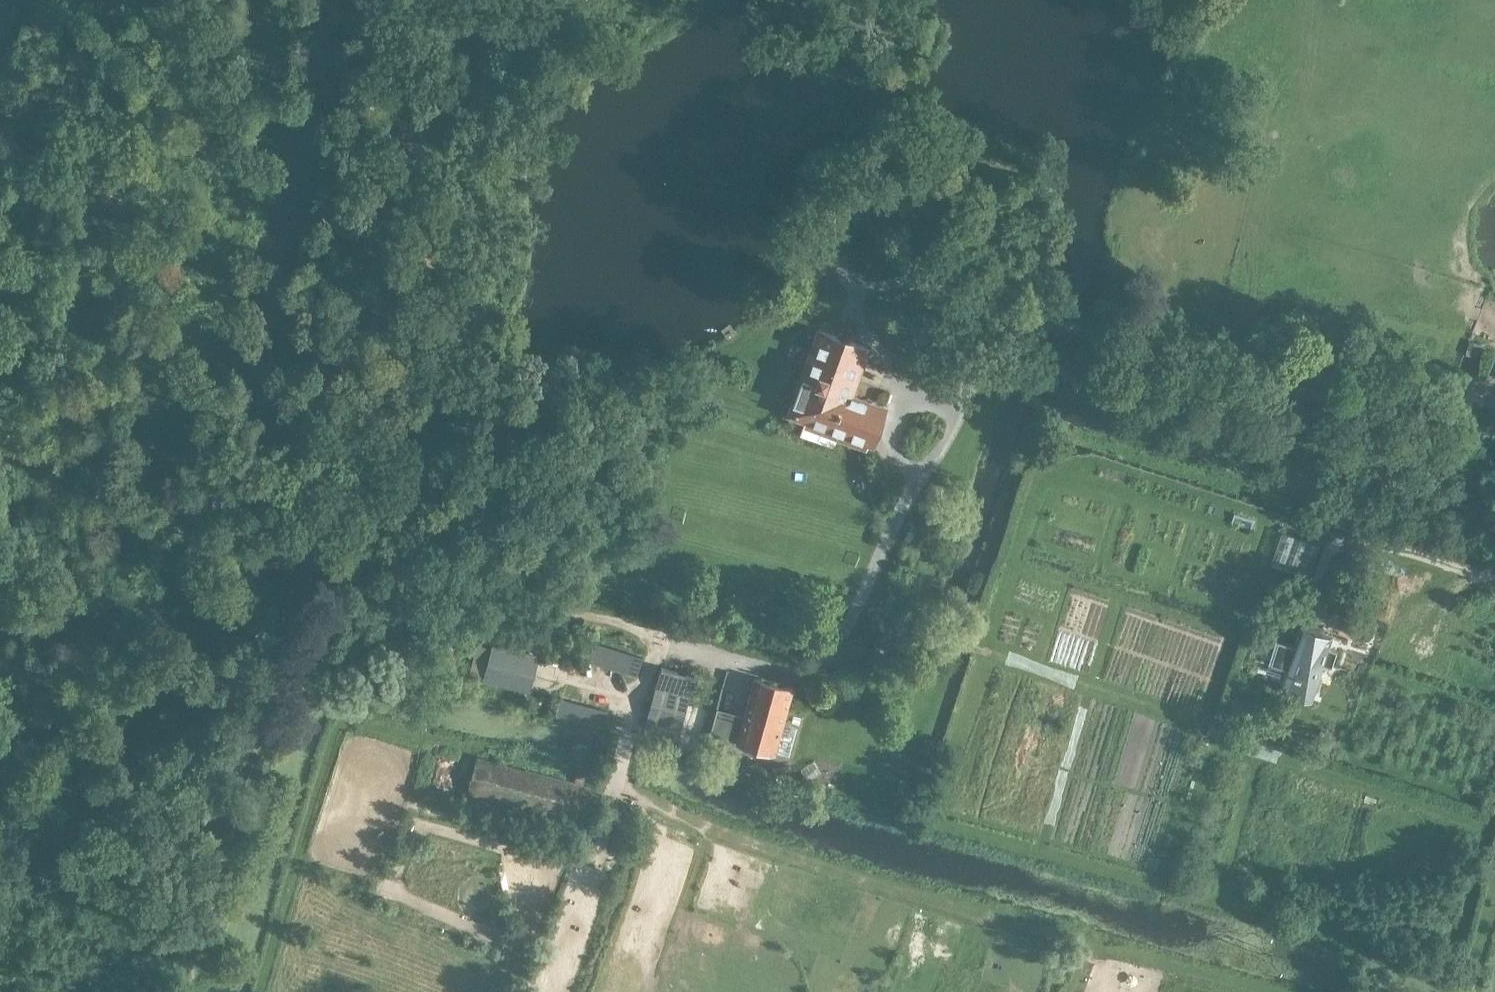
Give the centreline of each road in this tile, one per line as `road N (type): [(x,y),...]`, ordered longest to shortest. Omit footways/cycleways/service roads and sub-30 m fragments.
road 1 (track): [(1087,947),(718,832),(627,792),(621,777),(631,722),(664,640),(810,673),(974,636),(994,614),(1036,468),(1065,460),(1101,463),(1349,544),(1494,569)]
road 2 (track): [(1070,991),(1087,947),(1269,991)]

